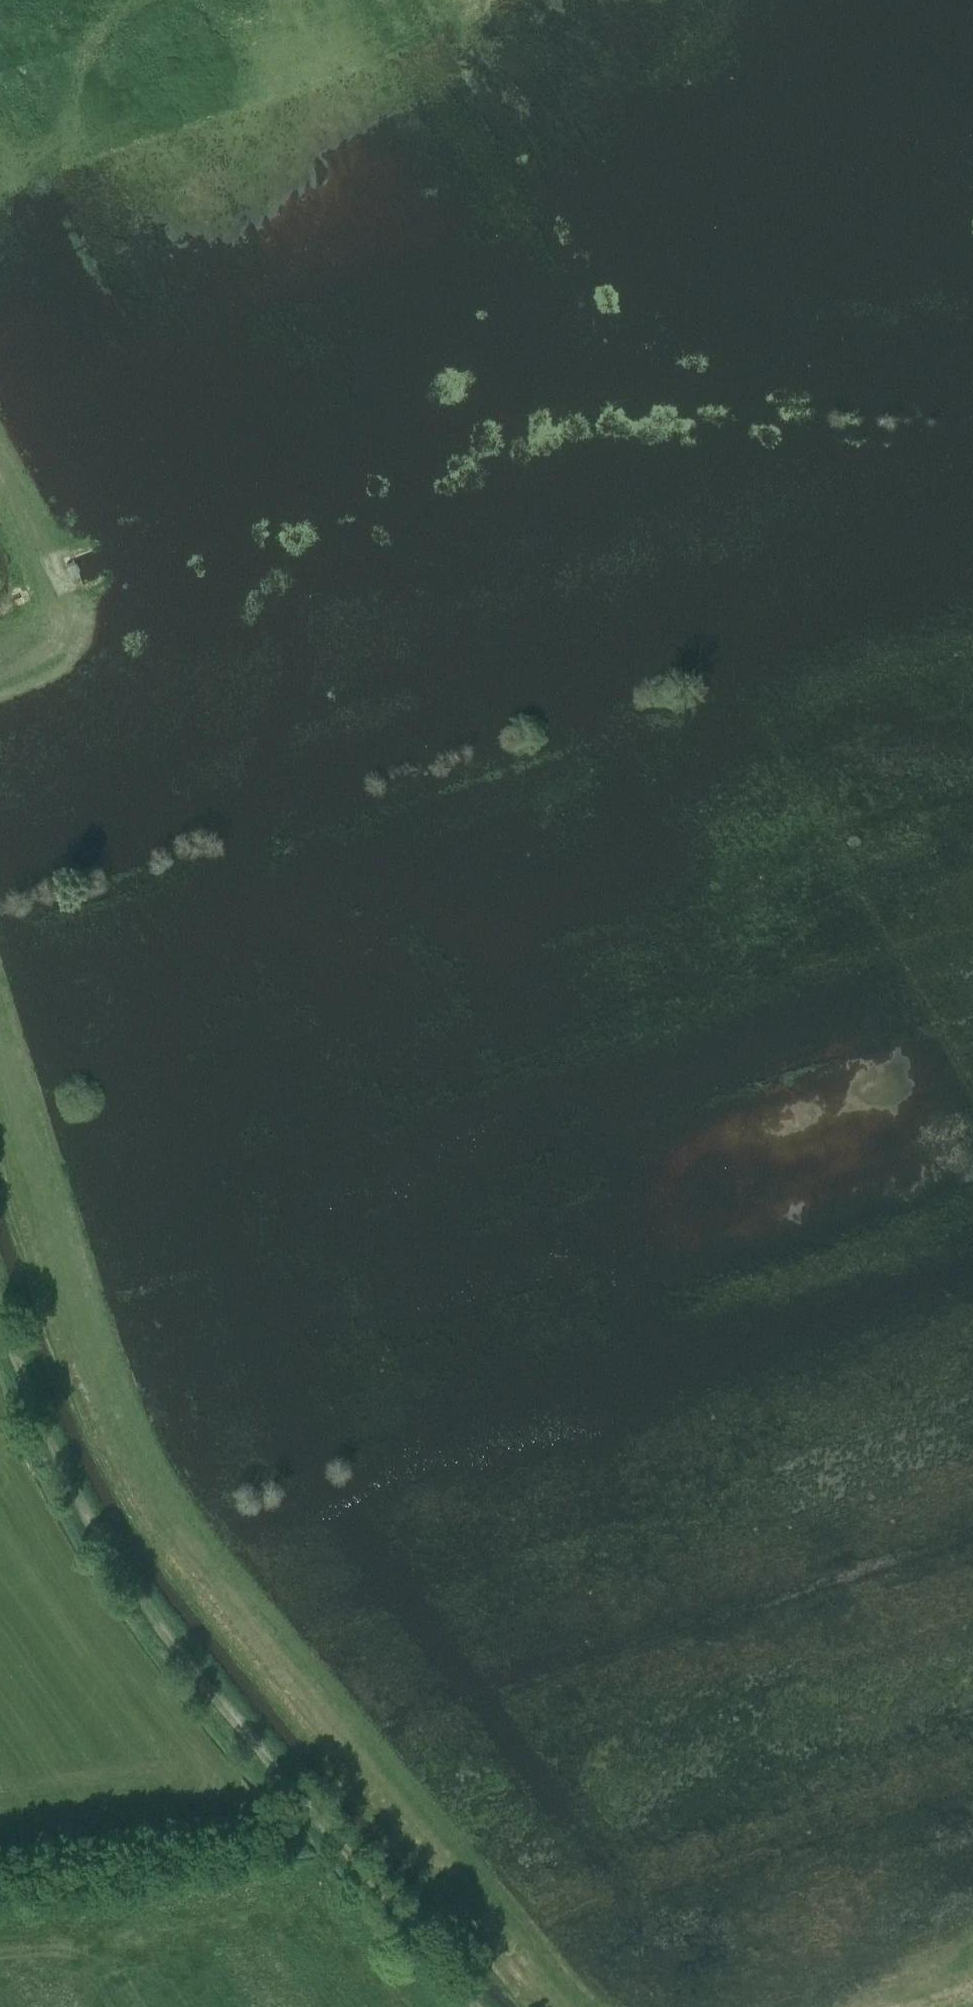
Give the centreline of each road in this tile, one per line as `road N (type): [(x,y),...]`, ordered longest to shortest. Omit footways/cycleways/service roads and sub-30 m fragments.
road 1 (track): [(473,2006),(120,1570),(43,1415),(0,1299)]

